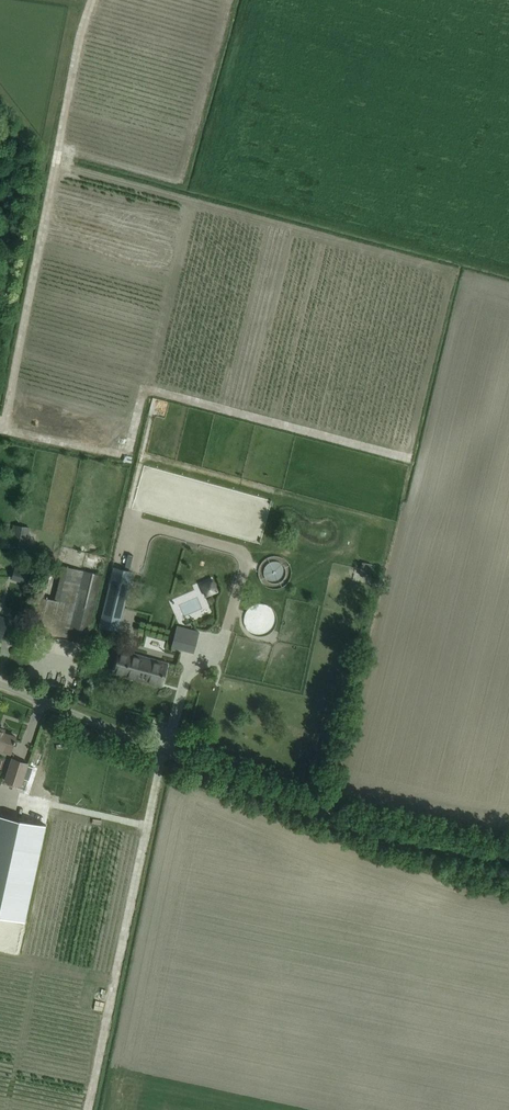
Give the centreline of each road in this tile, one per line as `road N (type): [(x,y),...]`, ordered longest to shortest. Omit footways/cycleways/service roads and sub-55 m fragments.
road 1 (unclassified): [(508,855),(336,816),(0,680)]

